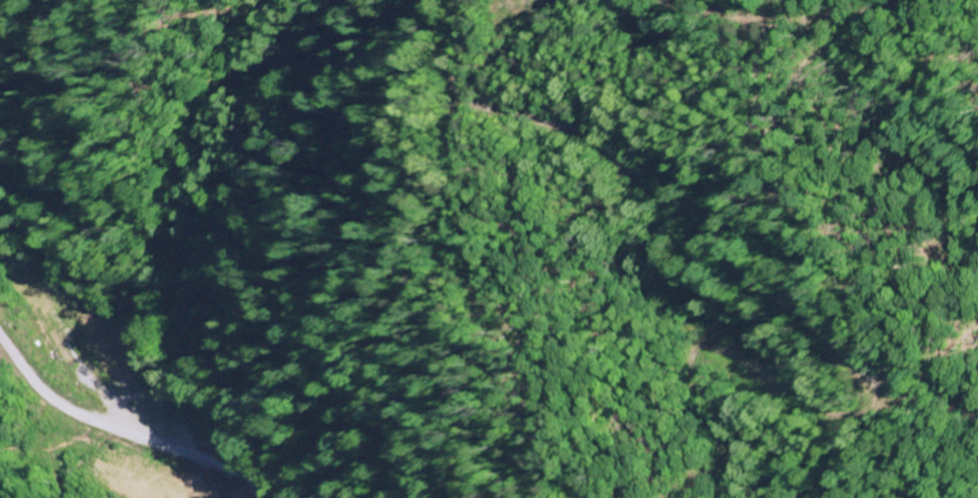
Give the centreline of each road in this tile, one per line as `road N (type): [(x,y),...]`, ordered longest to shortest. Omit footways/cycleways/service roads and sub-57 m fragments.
road 1 (residential): [(260,497),(225,466),(61,405),(0,336)]

